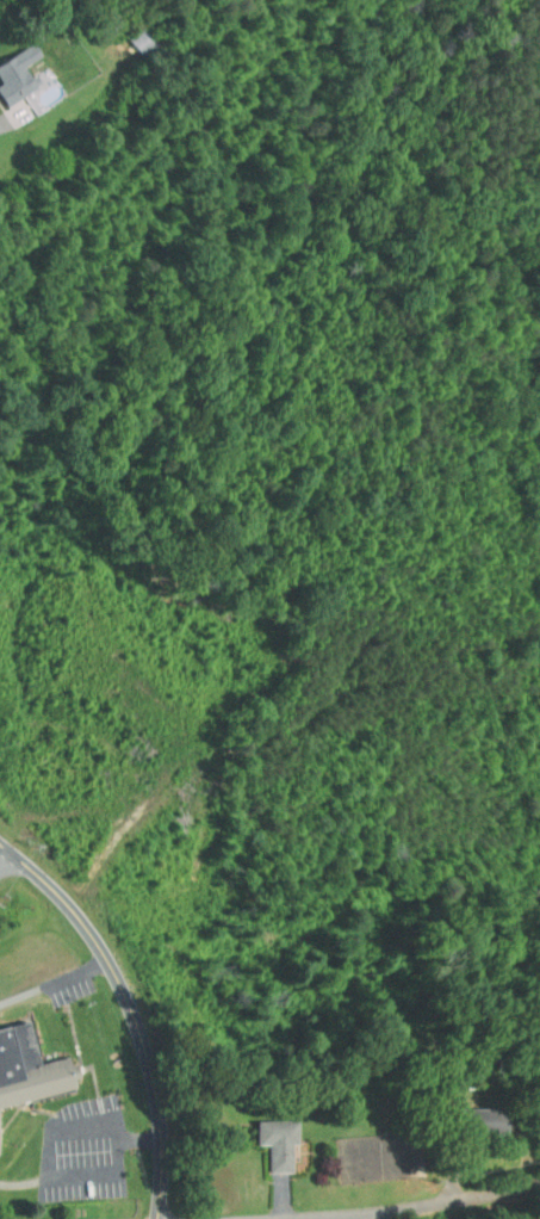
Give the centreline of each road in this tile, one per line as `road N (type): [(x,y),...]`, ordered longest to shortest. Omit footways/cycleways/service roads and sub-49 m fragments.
road 1 (residential): [(165,1218),(169,1125),(148,1028),(99,935),(30,864),(0,846)]
road 2 (residential): [(262,1218),(401,1208),(539,1184)]

